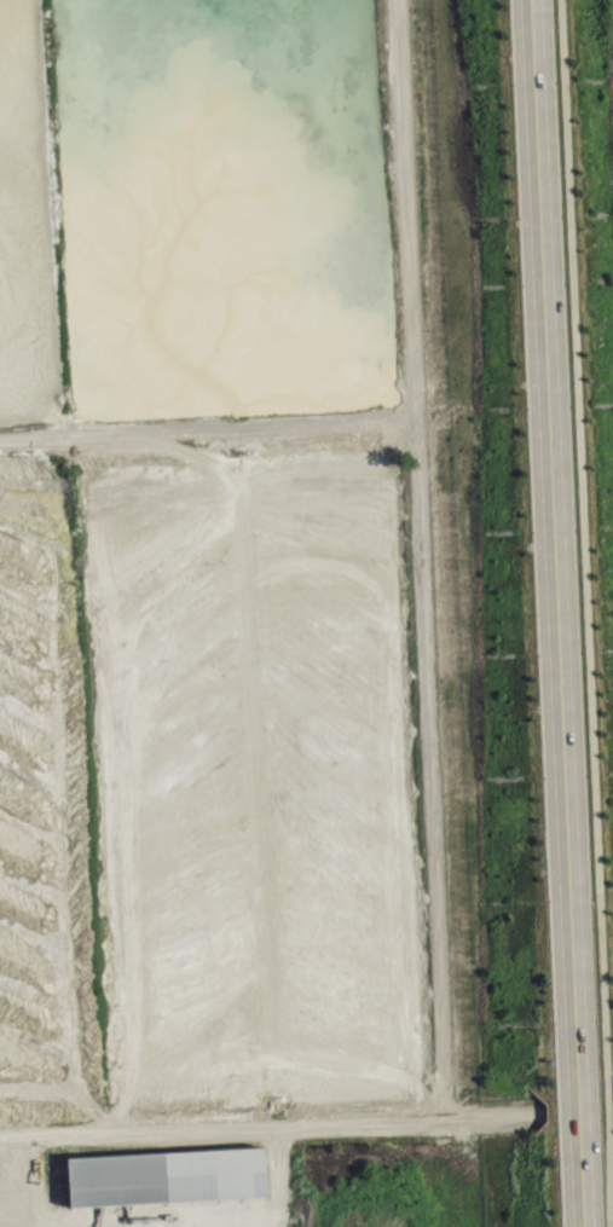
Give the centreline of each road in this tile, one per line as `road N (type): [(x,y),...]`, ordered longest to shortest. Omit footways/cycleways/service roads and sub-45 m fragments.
road 1 (primary): [(584,1226),(531,0)]

